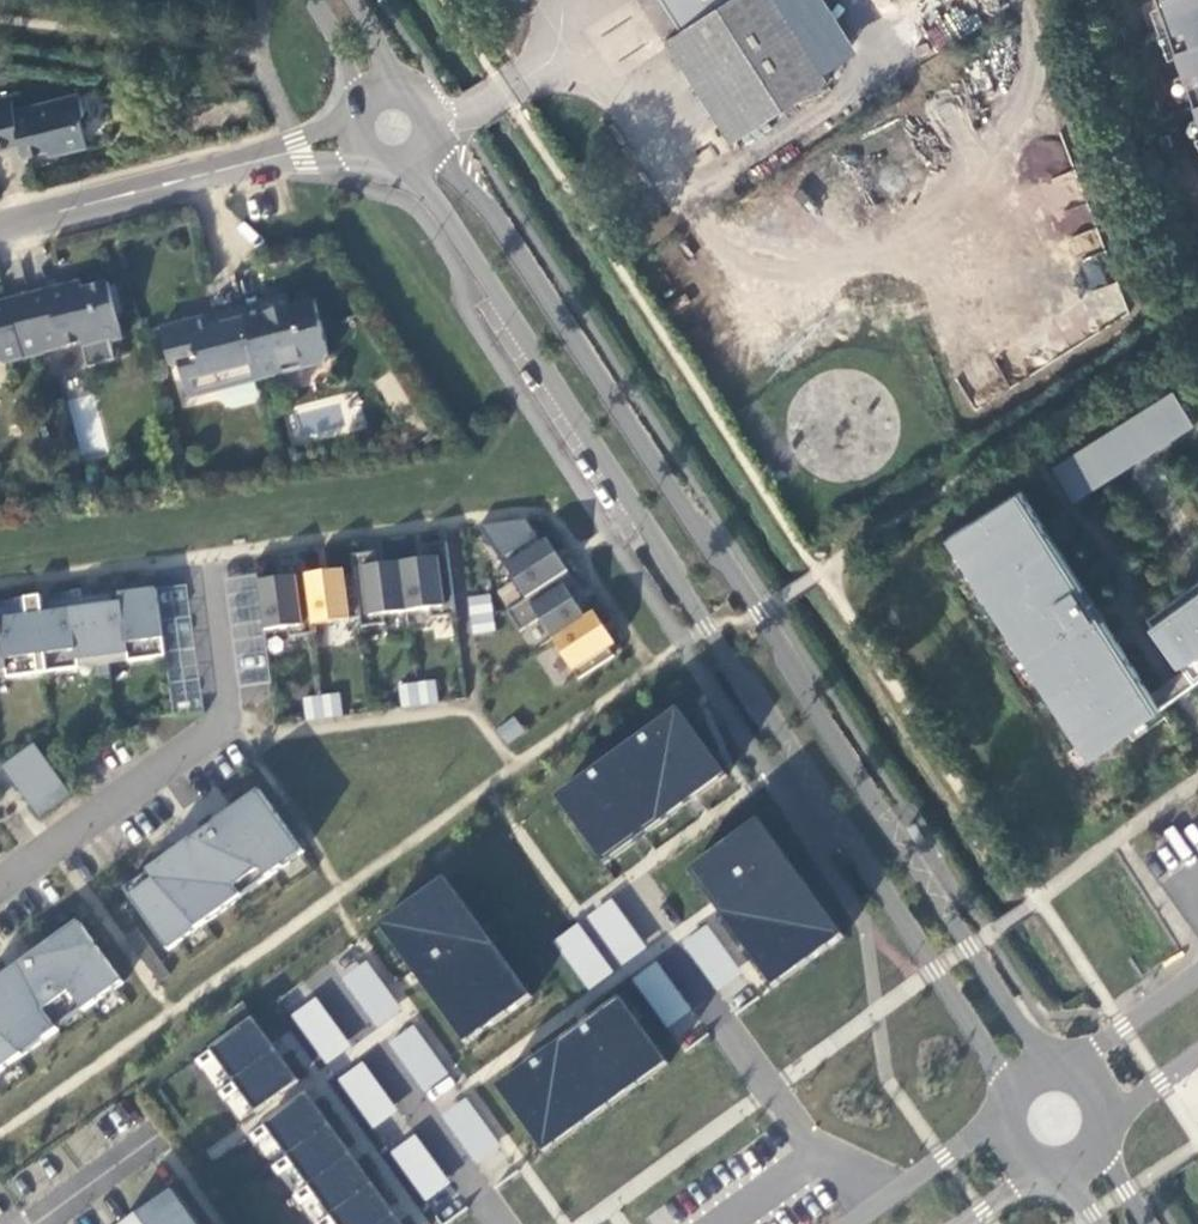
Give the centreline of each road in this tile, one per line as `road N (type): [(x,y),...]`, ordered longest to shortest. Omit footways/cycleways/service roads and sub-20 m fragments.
road 1 (tertiary): [(1038,1070),(759,613),(497,217),(435,141)]
road 2 (tertiary): [(413,168),(707,633),(936,970),(1006,1103)]
road 3 (residential): [(0,887),(229,716),(209,556)]
road 4 (residential): [(0,230),(346,144)]
road 5 (residential): [(319,975),(497,1223)]
road 6 (residential): [(677,957),(822,1157)]
road 7 (residential): [(1003,1116),(851,1223)]
road 8 (residential): [(1197,977),(1072,1069)]

